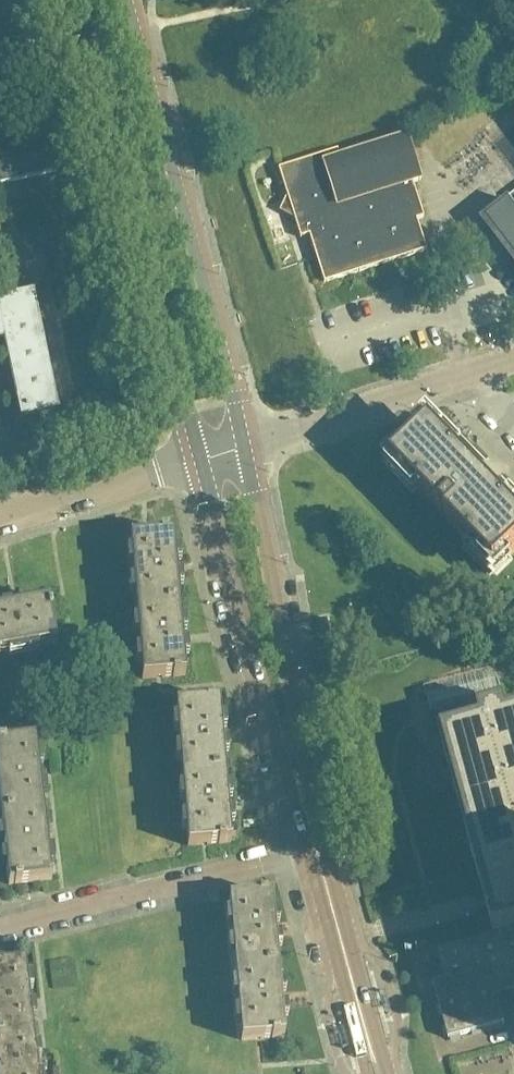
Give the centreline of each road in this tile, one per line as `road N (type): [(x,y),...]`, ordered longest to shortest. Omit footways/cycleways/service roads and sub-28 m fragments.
road 1 (tertiary): [(73,0),(196,456)]
road 2 (tertiary): [(246,441),(130,0)]
road 3 (tertiary): [(328,845),(246,441)]
road 4 (tertiary): [(196,456),(303,852)]
road 5 (residential): [(0,930),(303,852)]
road 6 (tertiary): [(392,1073),(328,845)]
road 7 (tertiary): [(303,852),(368,1073)]
road 8 (residential): [(299,426),(513,359)]
road 9 (residential): [(0,518),(159,467)]

